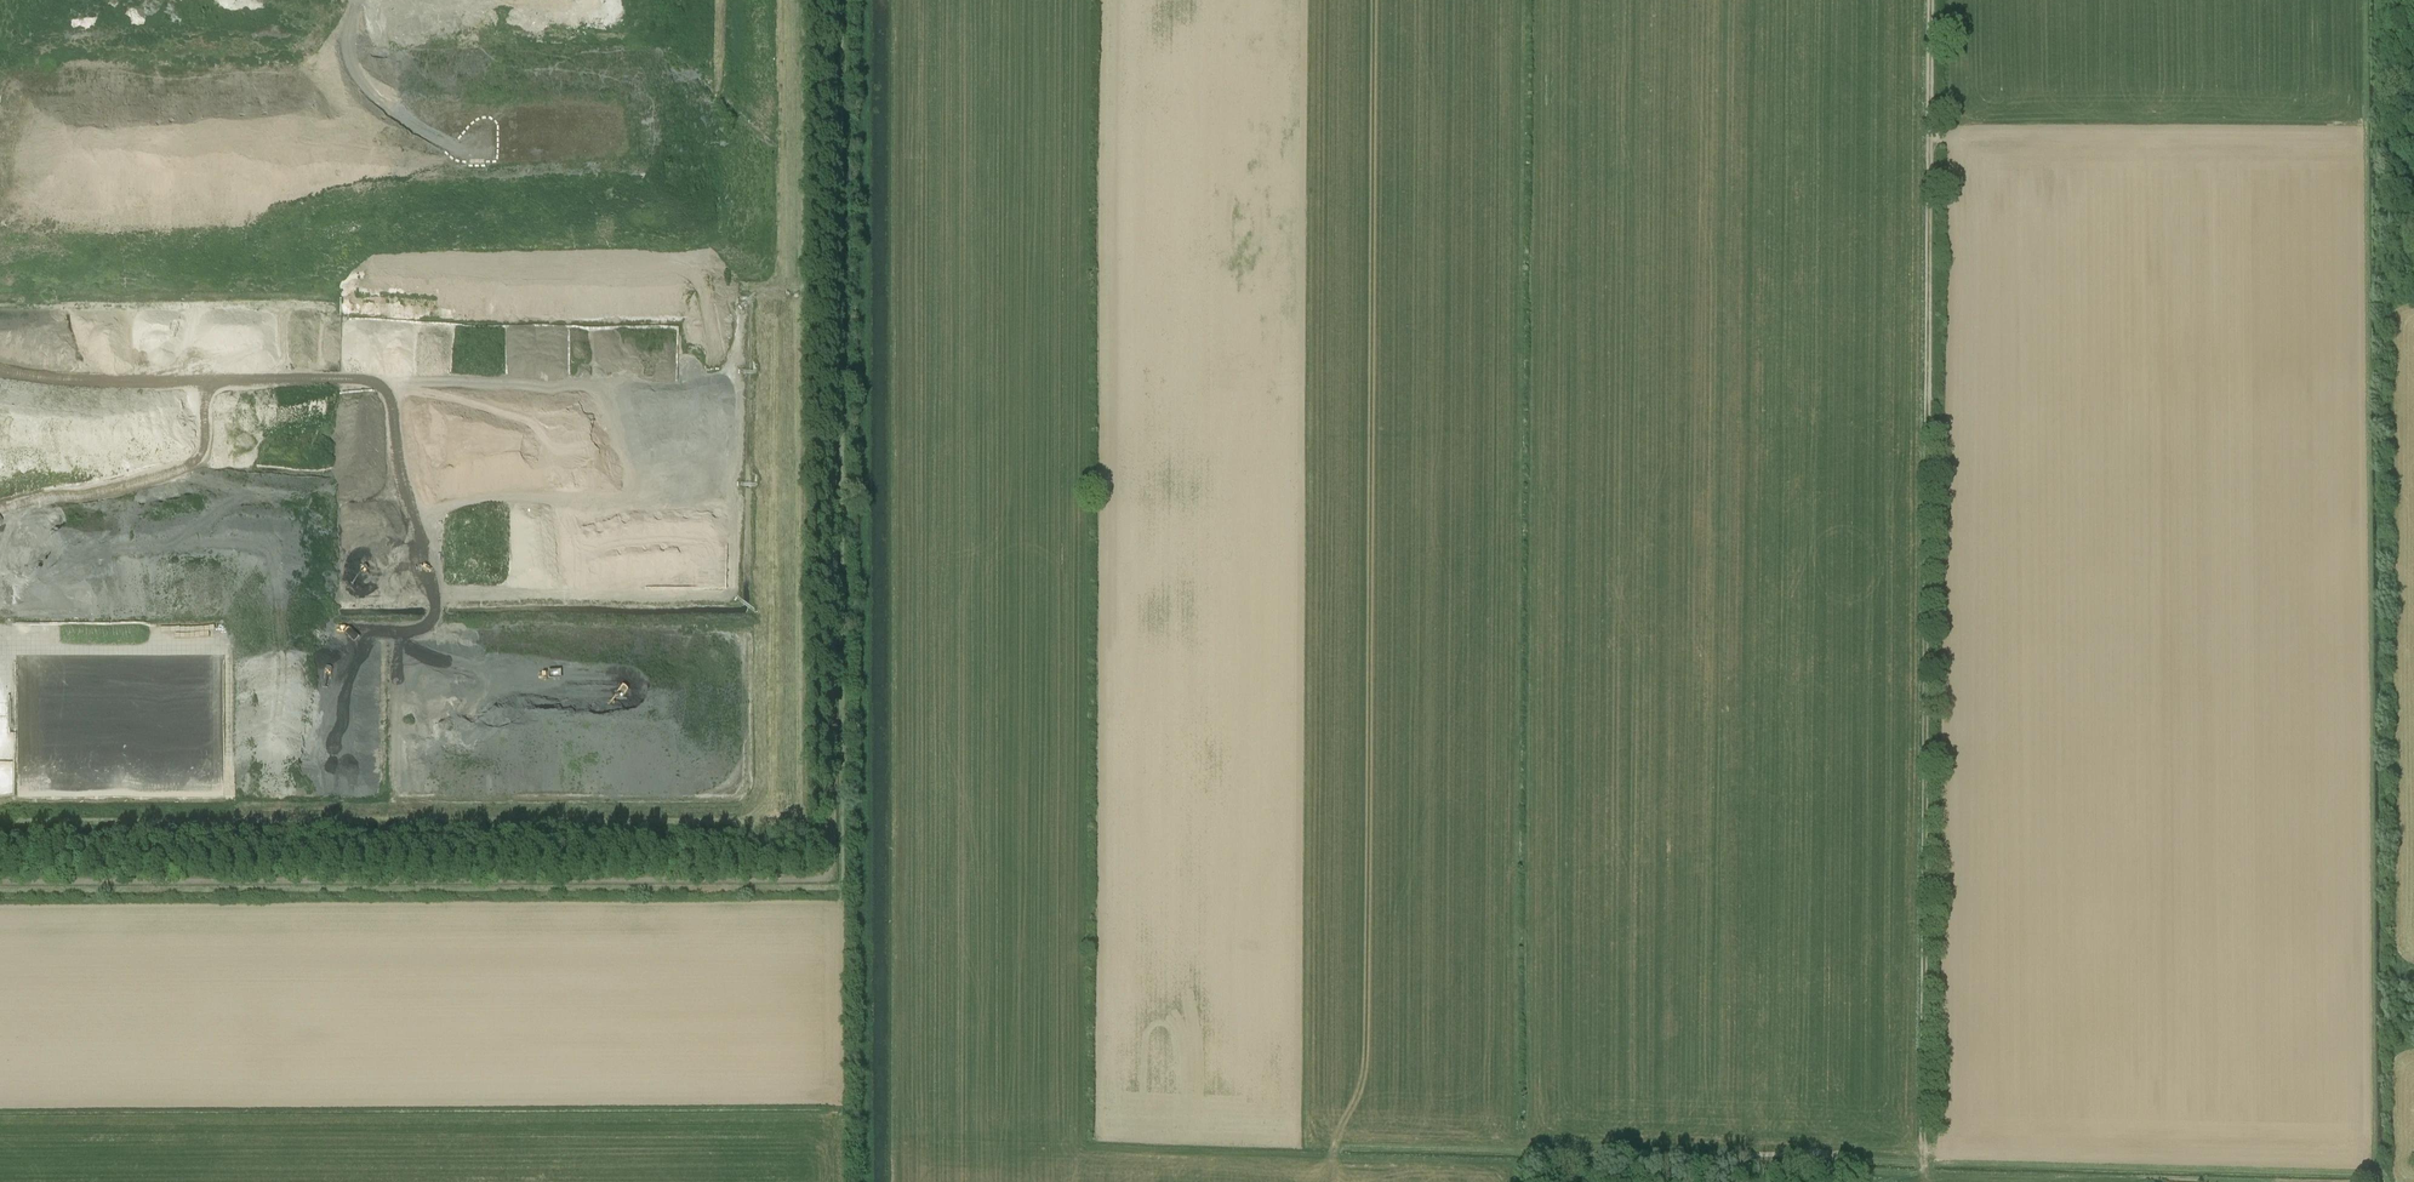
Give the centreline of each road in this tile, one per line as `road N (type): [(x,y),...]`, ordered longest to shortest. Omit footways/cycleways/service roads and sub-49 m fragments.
road 1 (track): [(1930,0),(1922,1172)]

